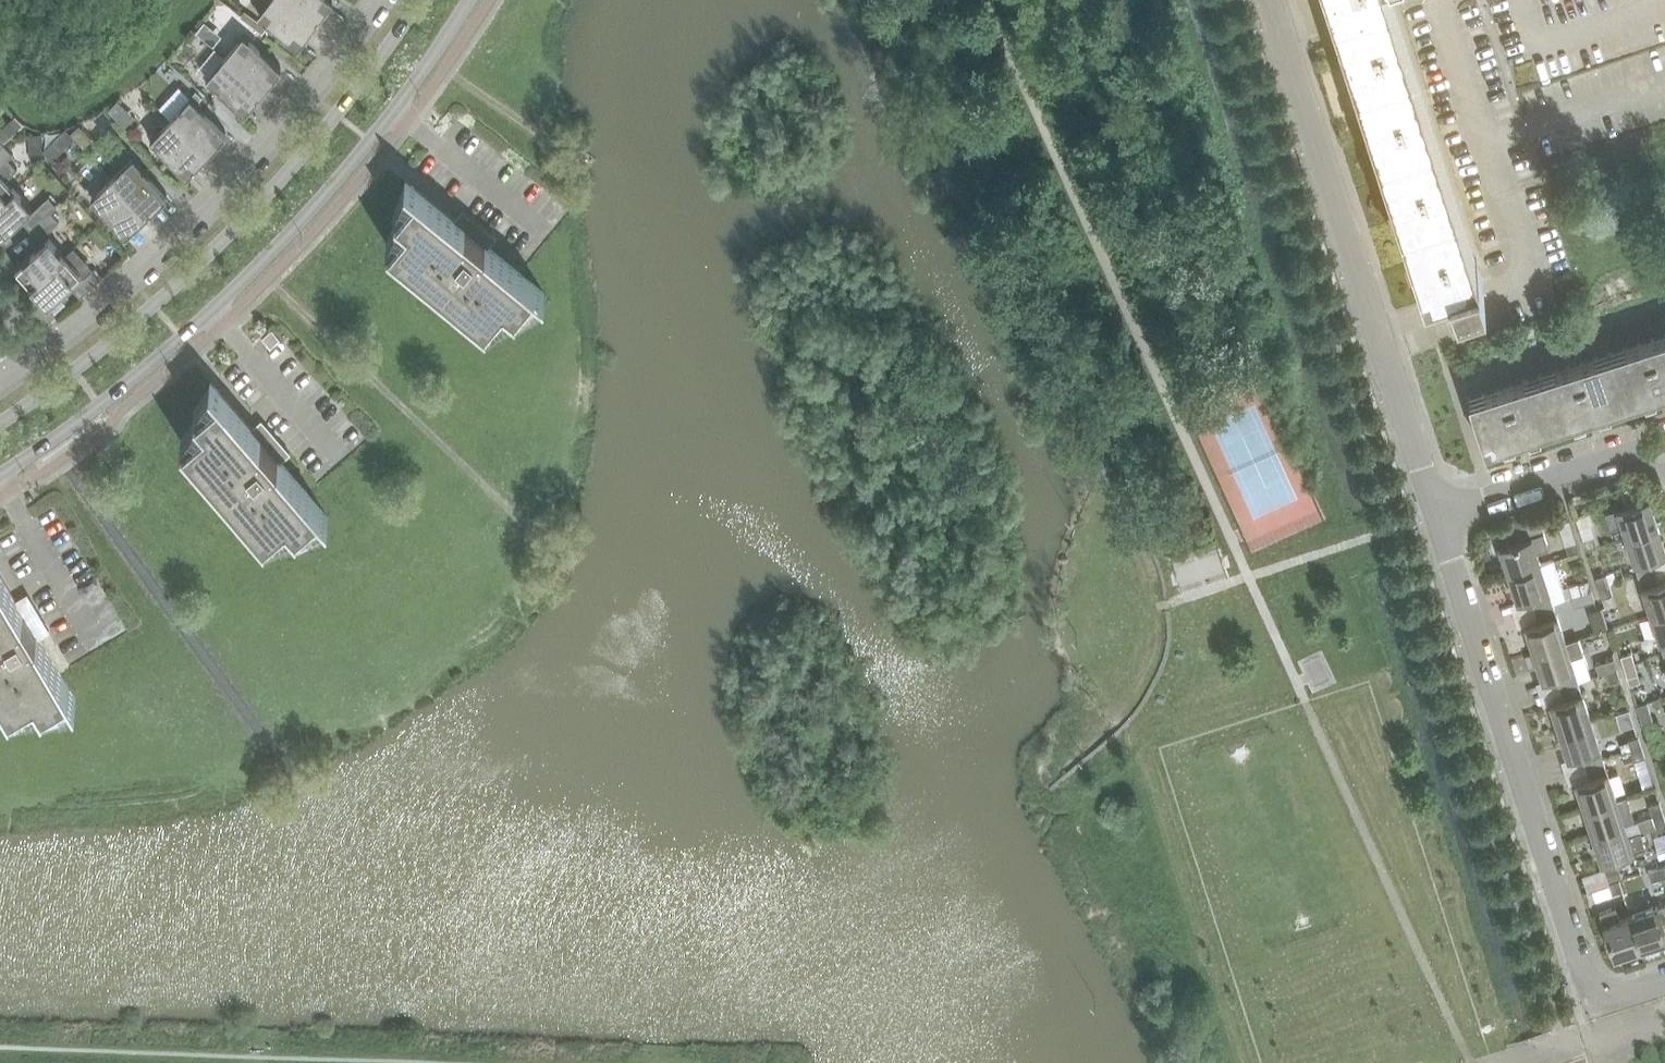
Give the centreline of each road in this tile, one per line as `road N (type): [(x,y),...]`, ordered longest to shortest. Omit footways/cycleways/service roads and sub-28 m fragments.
road 1 (secondary): [(0,476),(100,406),(303,221),(394,113),(474,0)]
road 2 (secondary): [(423,0),(335,117),(233,230),(74,371),(0,422)]
road 3 (residential): [(1435,520),(1265,0)]
road 4 (residential): [(1592,1004),(1435,520)]
road 5 (residential): [(373,0),(261,152),(163,253),(42,354)]
road 6 (residential): [(1435,520),(1659,448)]

